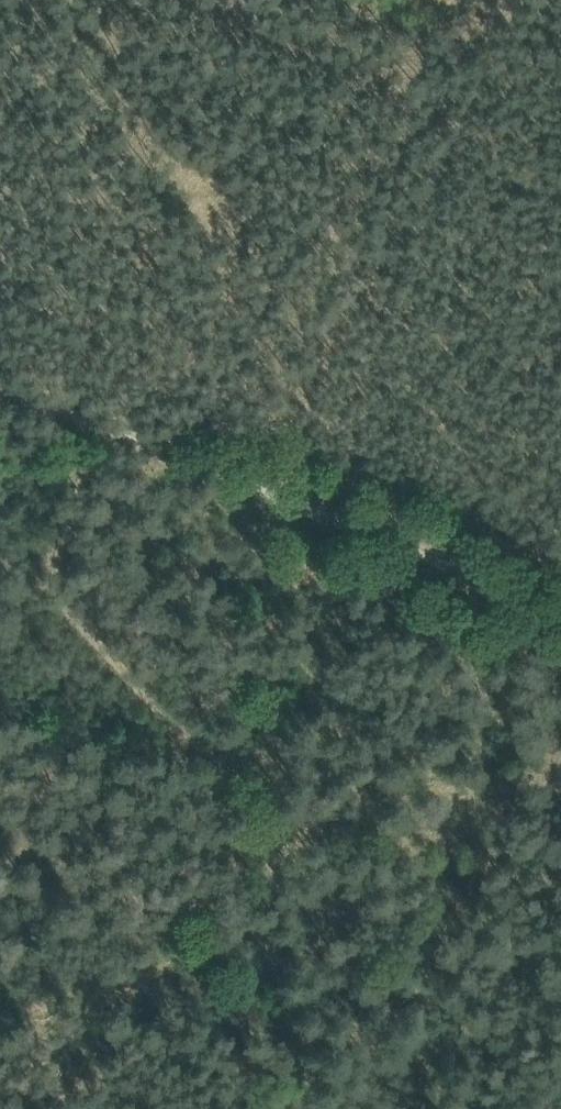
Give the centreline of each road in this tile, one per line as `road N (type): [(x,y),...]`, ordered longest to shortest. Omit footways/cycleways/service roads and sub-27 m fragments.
road 1 (track): [(560,609),(108,429)]

